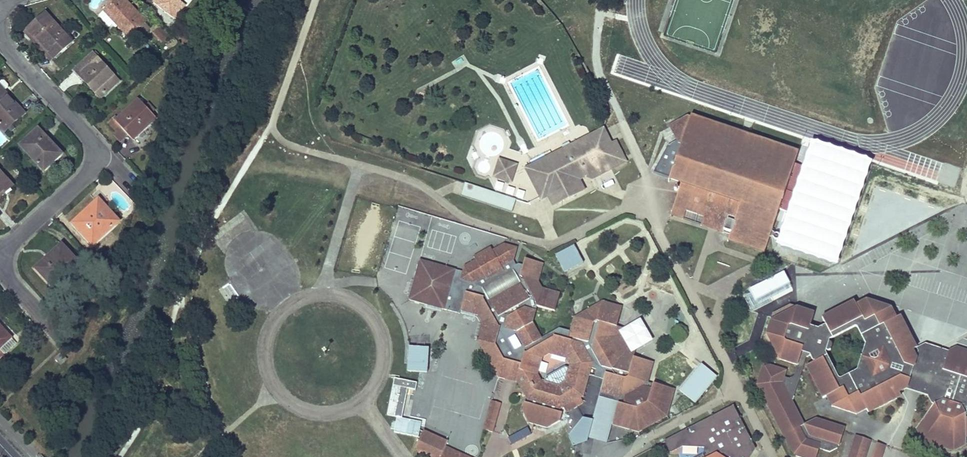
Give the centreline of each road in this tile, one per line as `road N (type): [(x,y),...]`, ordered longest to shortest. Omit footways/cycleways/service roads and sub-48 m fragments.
road 1 (residential): [(0,260),(95,168),(95,145),(0,33)]

